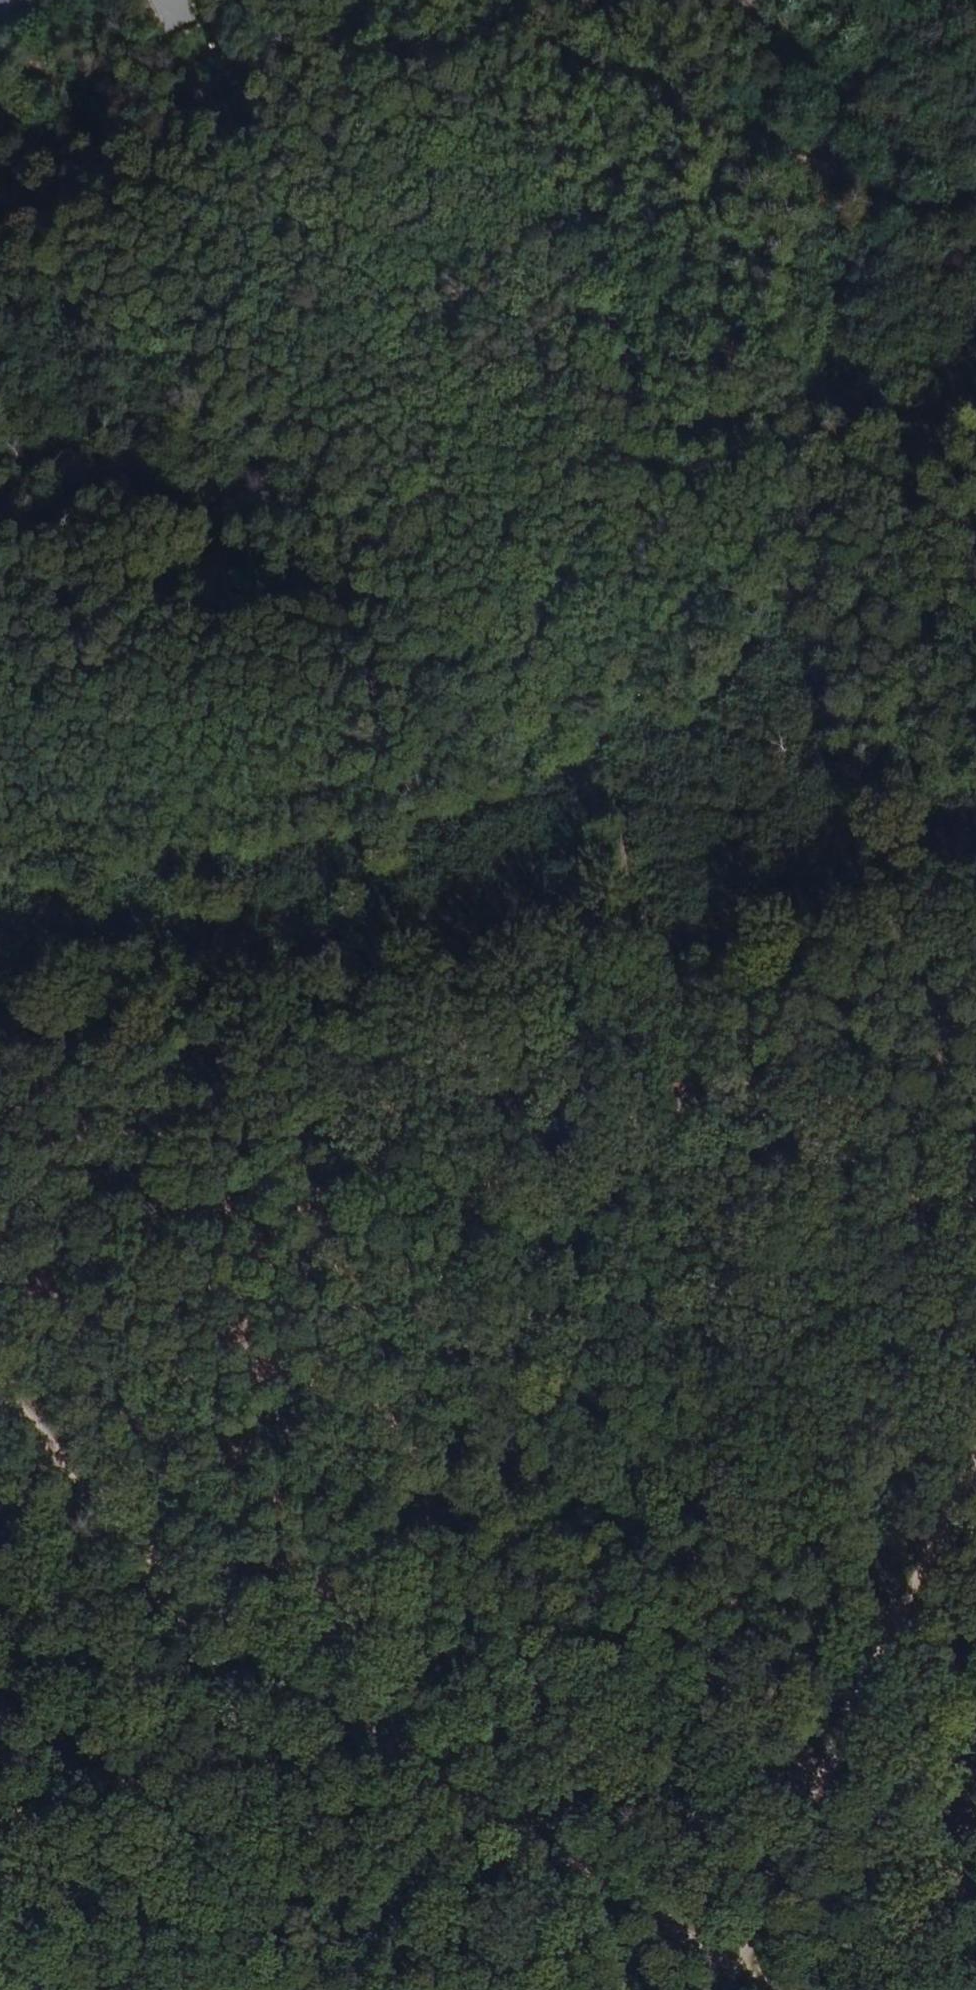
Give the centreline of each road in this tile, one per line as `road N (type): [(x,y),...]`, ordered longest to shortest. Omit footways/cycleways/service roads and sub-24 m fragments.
road 1 (track): [(0,1005),(975,910)]
road 2 (track): [(0,1416),(241,1669),(712,1989)]
road 3 (track): [(408,0),(810,152),(904,208),(975,198)]
road 4 (track): [(726,1989),(975,1479)]

